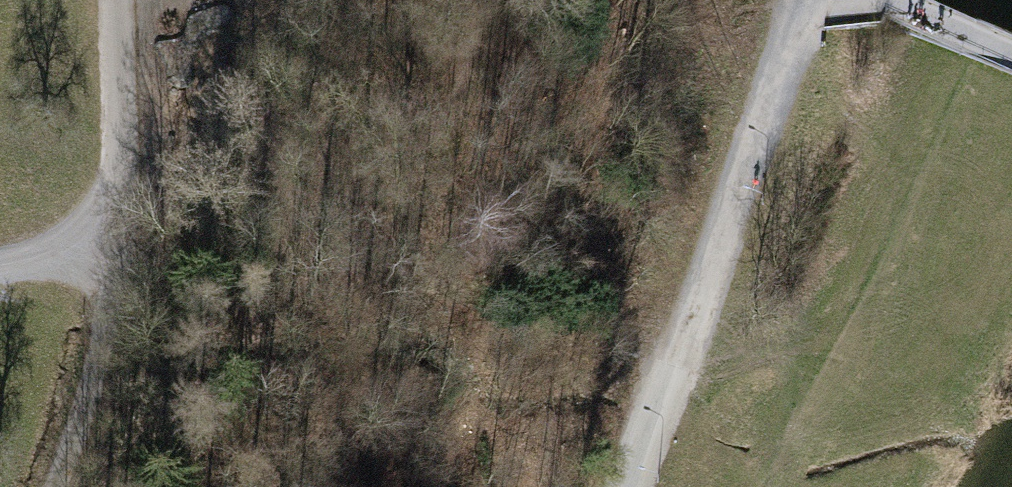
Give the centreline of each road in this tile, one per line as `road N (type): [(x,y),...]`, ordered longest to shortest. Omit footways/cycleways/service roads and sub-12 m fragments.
road 1 (track): [(106,0),(111,239),(82,425),(50,486)]
road 2 (track): [(673,364),(810,0)]
road 3 (track): [(1011,58),(880,0)]
road 4 (unclassified): [(627,486),(673,364)]

